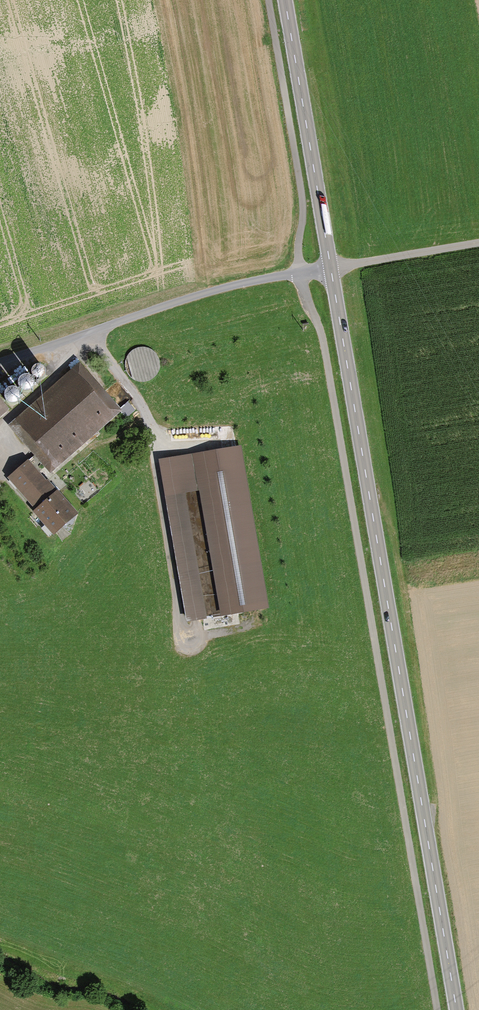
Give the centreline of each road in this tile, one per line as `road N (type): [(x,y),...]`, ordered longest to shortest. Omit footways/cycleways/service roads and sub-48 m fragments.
road 1 (track): [(437,1009),(325,347),(298,272),(303,202),(266,0)]
road 2 (secondary): [(456,1009),(330,268)]
road 3 (unclassified): [(0,362),(208,292),(330,268)]
road 4 (track): [(252,622),(201,635),(180,629),(150,426)]
road 5 (secondary): [(330,268),(284,0)]
road 6 (unclassified): [(330,268),(478,242)]

